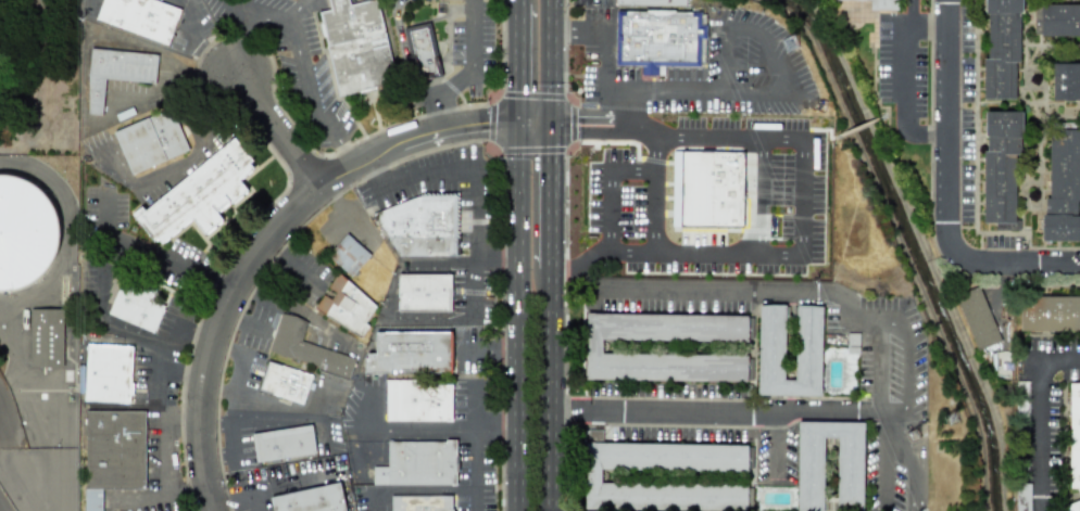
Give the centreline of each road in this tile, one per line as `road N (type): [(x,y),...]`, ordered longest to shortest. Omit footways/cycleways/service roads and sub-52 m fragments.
road 1 (residential): [(217,510),(206,440),(212,367),(240,286),(277,231),(323,188),(381,151),(442,130),(519,123)]
road 2 (residential): [(550,411),(890,417),(920,510)]
road 3 (primary): [(519,123),(520,510)]
road 4 (residential): [(959,254),(946,233),(947,0)]
road 5 (primary): [(552,510),(551,269)]
road 6 (residential): [(323,188),(236,72)]
road 7 (primary): [(551,269),(552,125)]
road 8 (primary): [(552,125),(553,0)]
road 9 (residential): [(1079,262),(976,261),(959,254)]

